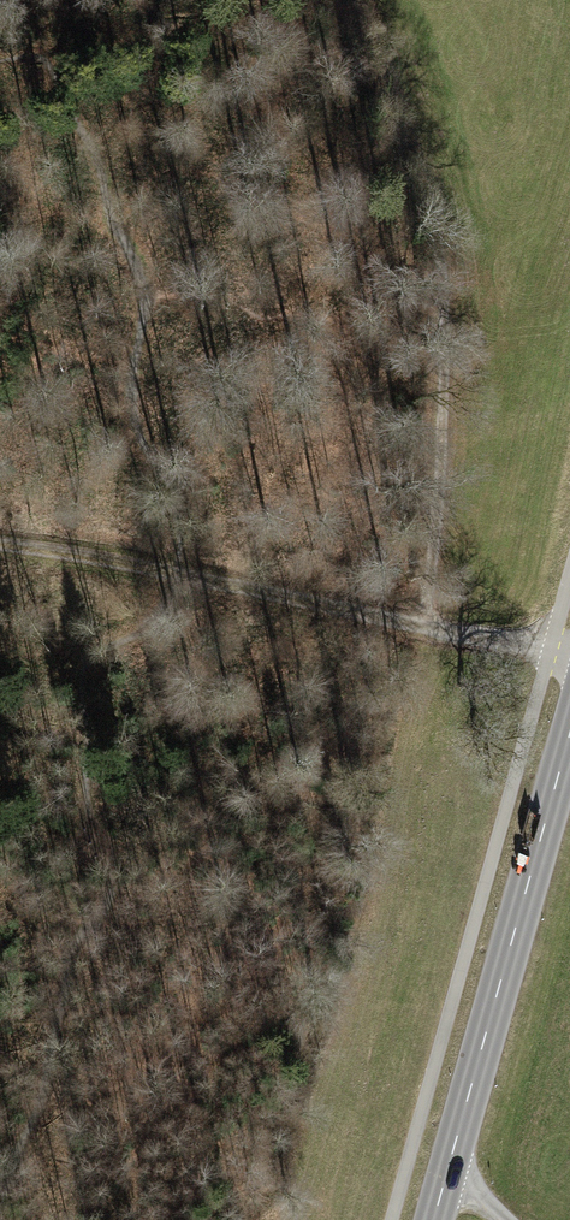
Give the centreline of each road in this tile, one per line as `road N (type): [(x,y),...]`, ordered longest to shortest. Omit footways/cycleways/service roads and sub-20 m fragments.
road 1 (track): [(423,625),(442,483),(445,314),(418,162),(366,0)]
road 2 (tertiary): [(433,1219),(569,732)]
road 3 (track): [(0,543),(186,571),(423,625)]
road 4 (track): [(423,625),(569,655)]

